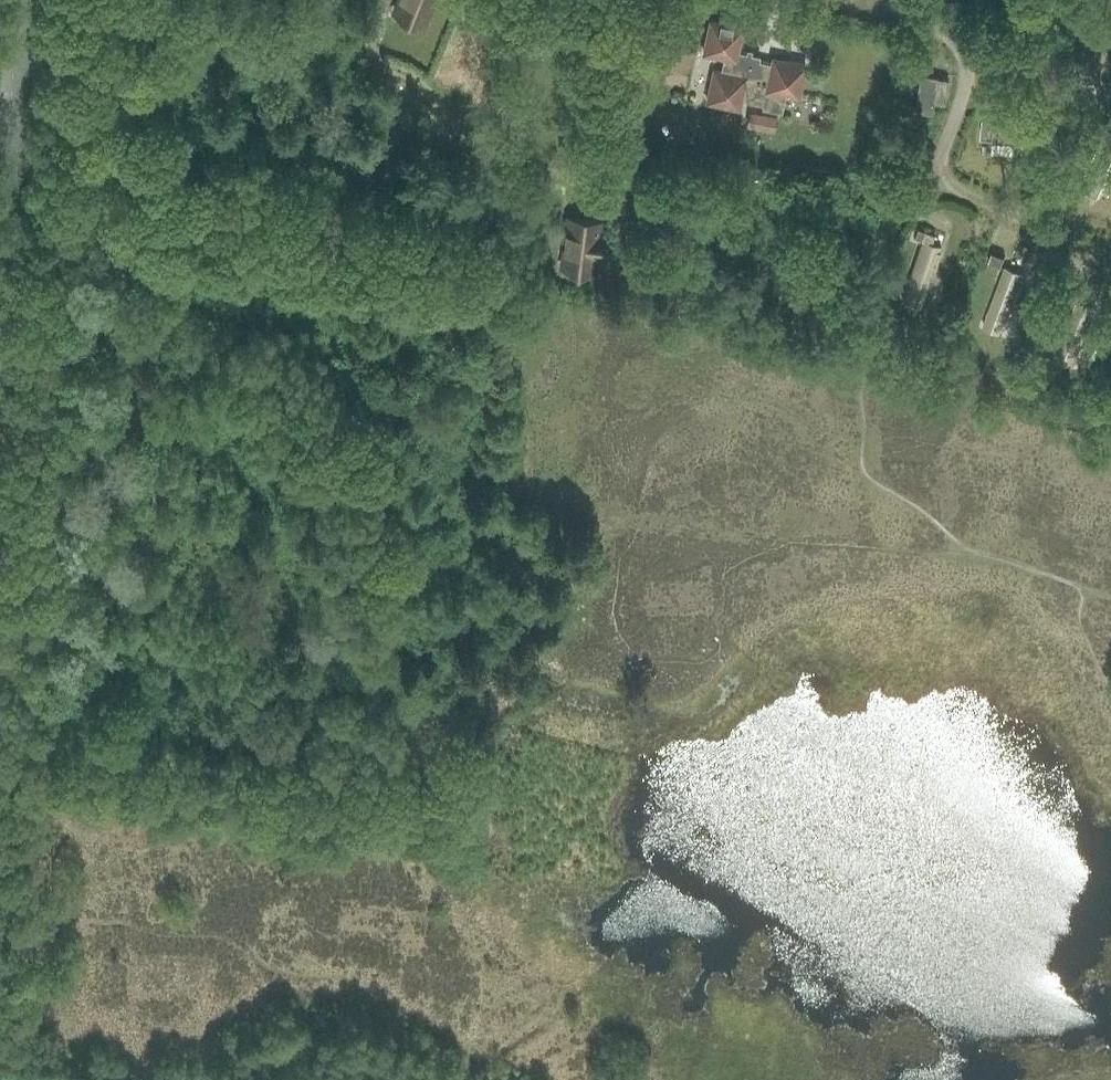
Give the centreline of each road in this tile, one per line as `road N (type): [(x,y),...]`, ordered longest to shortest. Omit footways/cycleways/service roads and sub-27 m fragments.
road 1 (unclassified): [(0,471),(26,0)]

